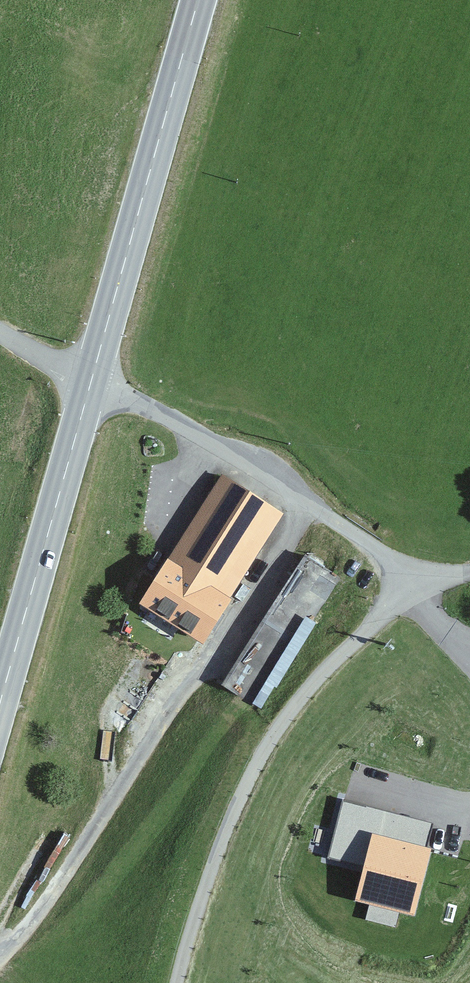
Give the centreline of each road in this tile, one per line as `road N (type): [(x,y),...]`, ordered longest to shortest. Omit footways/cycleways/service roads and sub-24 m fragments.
road 1 (residential): [(176,982),(227,832),(273,736),(413,586)]
road 2 (secondary): [(200,0),(93,381)]
road 3 (residential): [(413,586),(376,550),(184,426),(93,381)]
road 4 (secondary): [(93,381),(0,710)]

